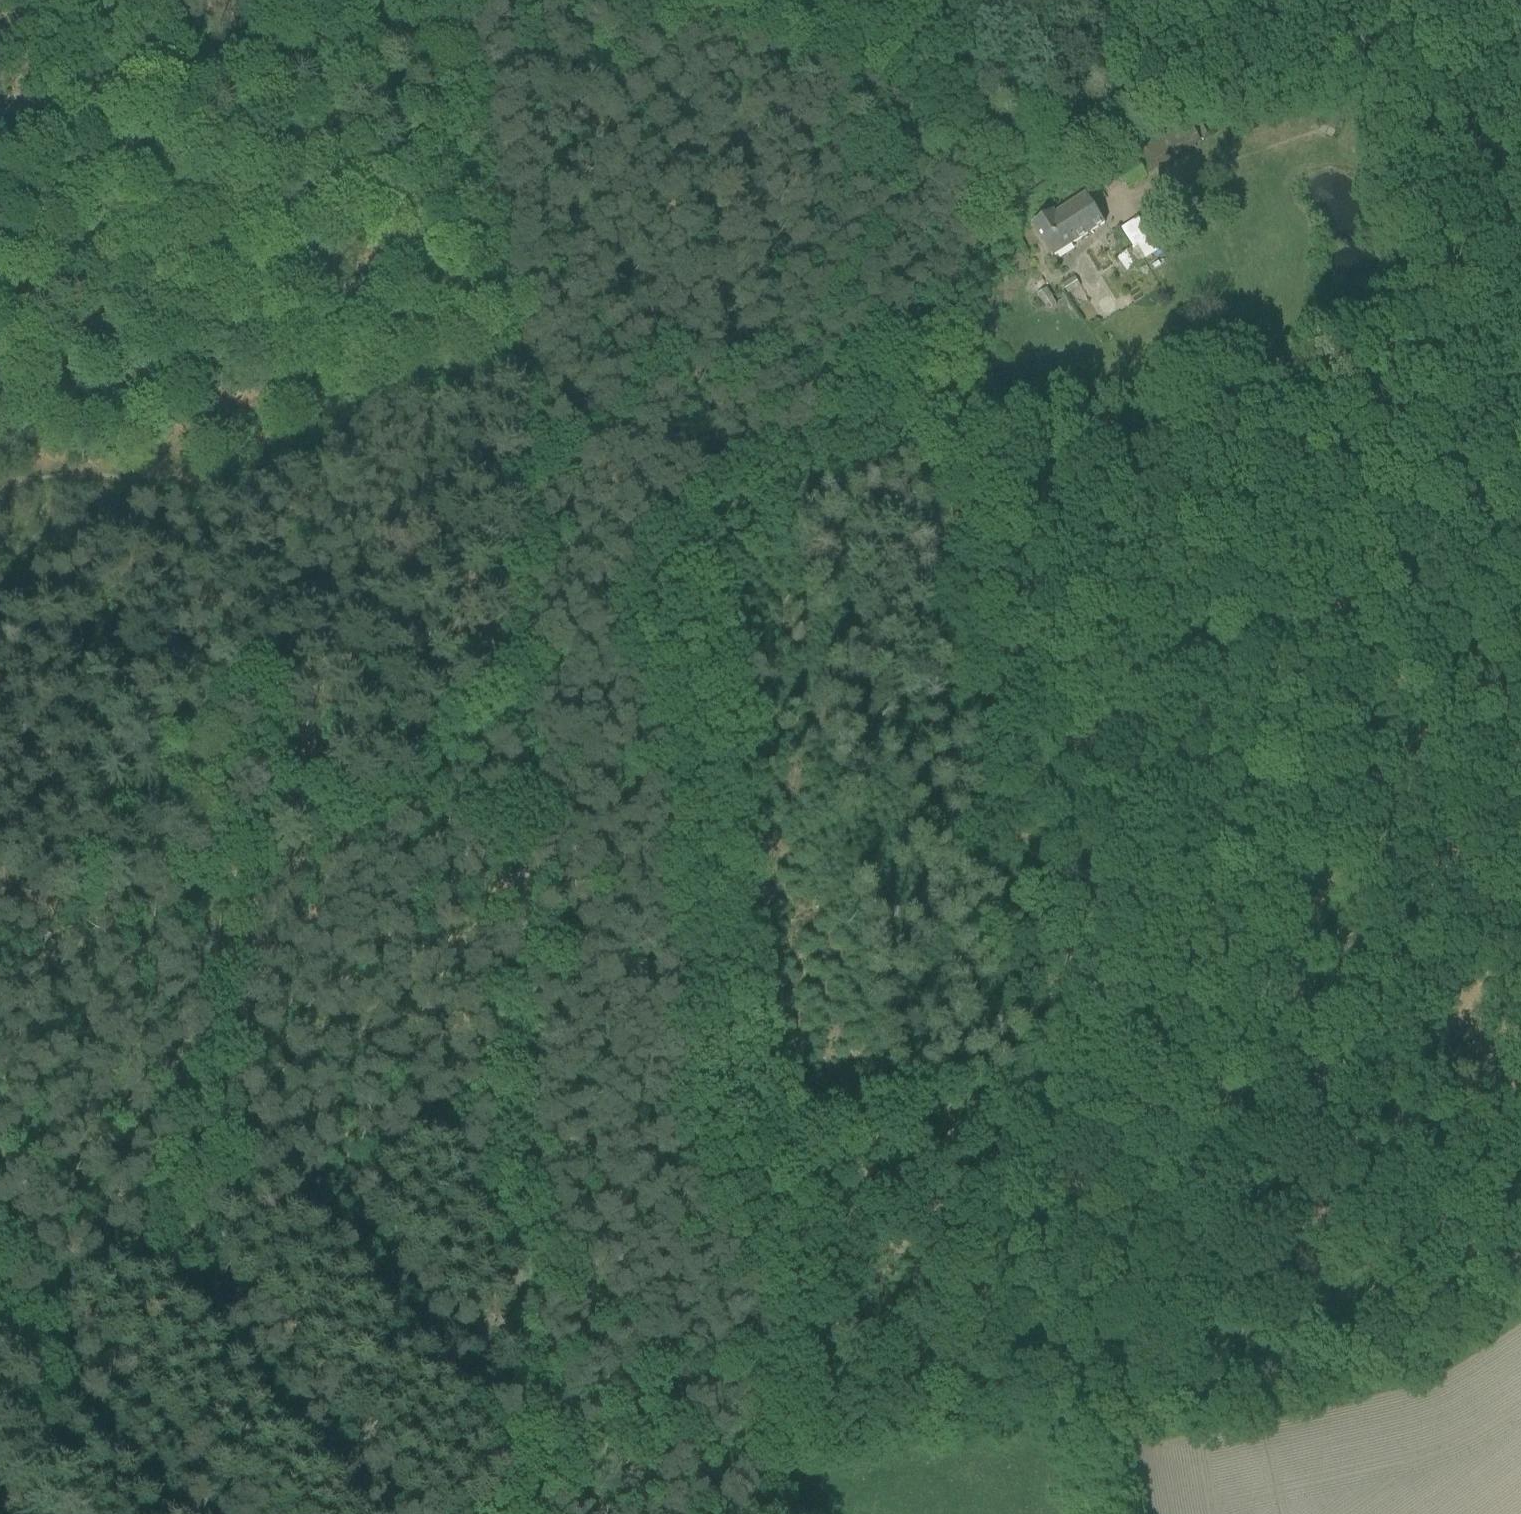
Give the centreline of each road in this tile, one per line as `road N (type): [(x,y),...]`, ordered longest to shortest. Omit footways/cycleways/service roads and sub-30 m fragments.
road 1 (track): [(511,1466),(508,362)]
road 2 (track): [(0,475),(214,479),(253,446),(437,385),(510,375)]
road 3 (track): [(508,362),(454,174),(421,5)]
road 4 (track): [(5,1314),(85,1513)]
road 5 (track): [(0,97),(155,60)]

